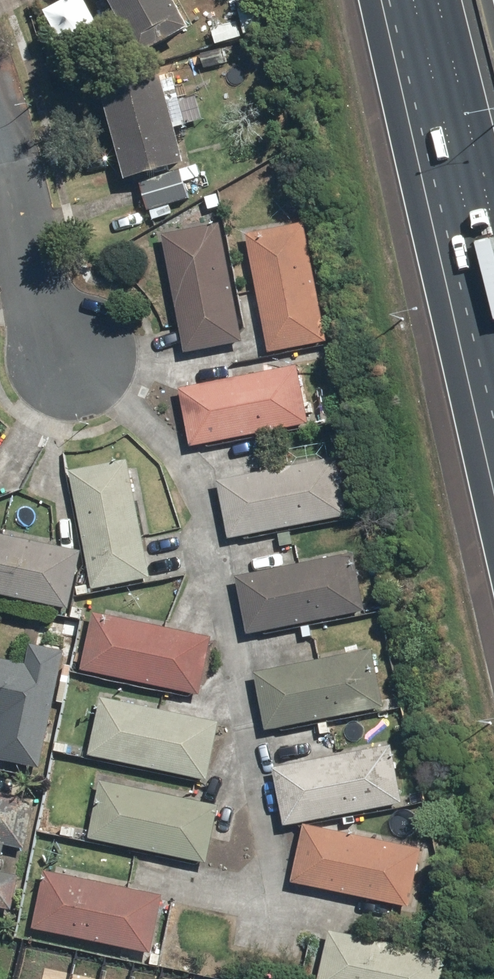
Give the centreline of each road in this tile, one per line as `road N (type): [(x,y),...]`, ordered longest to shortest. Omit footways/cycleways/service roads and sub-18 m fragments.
road 1 (motorway): [(493,219),(440,0)]
road 2 (residential): [(69,360),(48,318),(0,158)]

